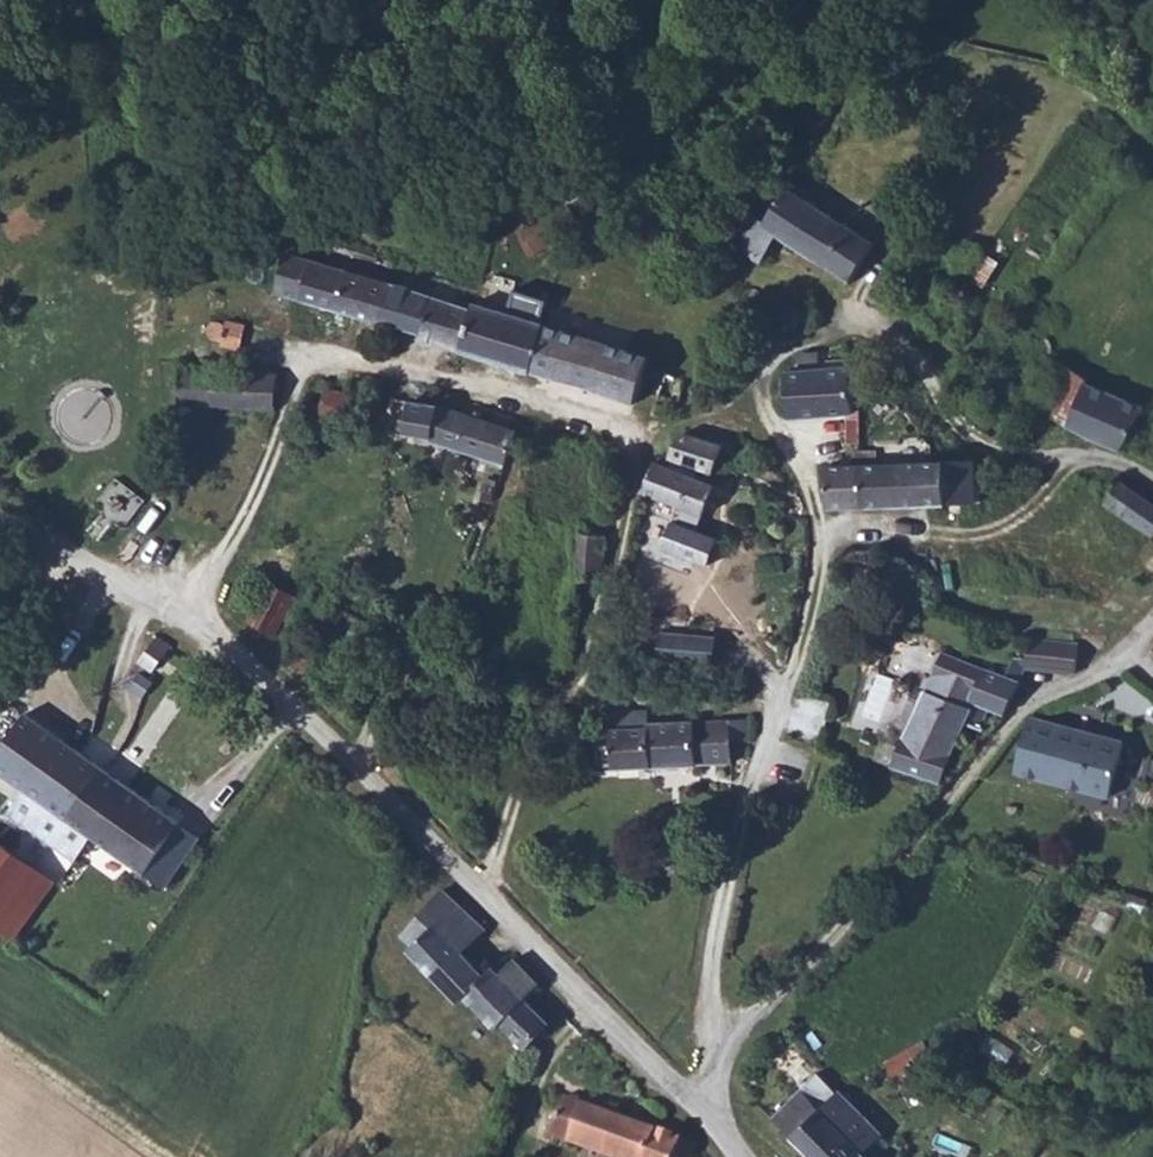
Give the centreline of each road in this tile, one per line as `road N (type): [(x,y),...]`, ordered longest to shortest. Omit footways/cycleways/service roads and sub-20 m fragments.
road 1 (track): [(717,1054),(709,972),(737,846),(803,639),(811,572),(838,538),(954,536),(1023,518),(1084,453),(1003,455),(972,443),(904,347),(683,236),(557,65)]
road 2 (track): [(481,890),(529,754),(604,632),(634,505),(621,423),(339,337),(297,377),(271,462),(235,536),(189,604)]
road 3 (unclassified): [(0,508),(78,556),(189,604),(706,1119)]
road 4 (residential): [(706,1119),(717,1054),(1012,716),(1097,666),(1152,617)]
road 5 (track): [(899,535),(927,597),(1115,652)]

